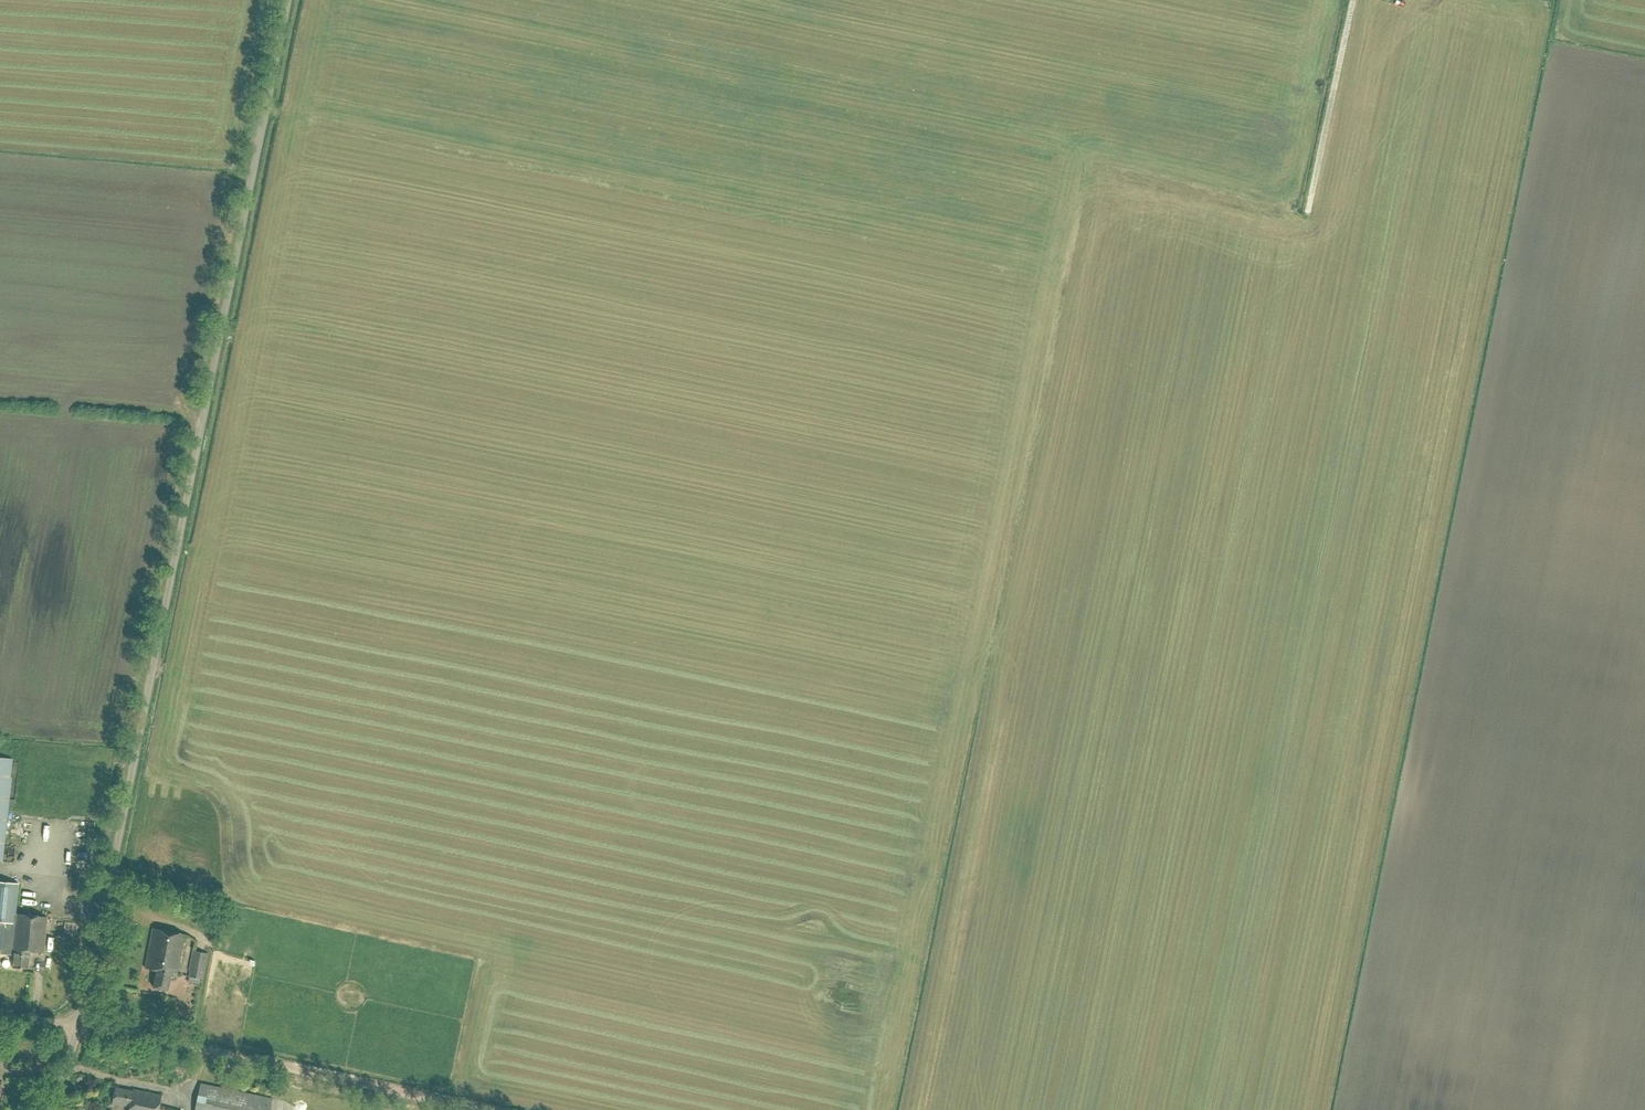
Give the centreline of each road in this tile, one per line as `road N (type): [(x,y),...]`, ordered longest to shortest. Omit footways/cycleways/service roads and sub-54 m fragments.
road 1 (unclassified): [(76,1024),(288,0)]
road 2 (track): [(462,1109),(76,1024)]

